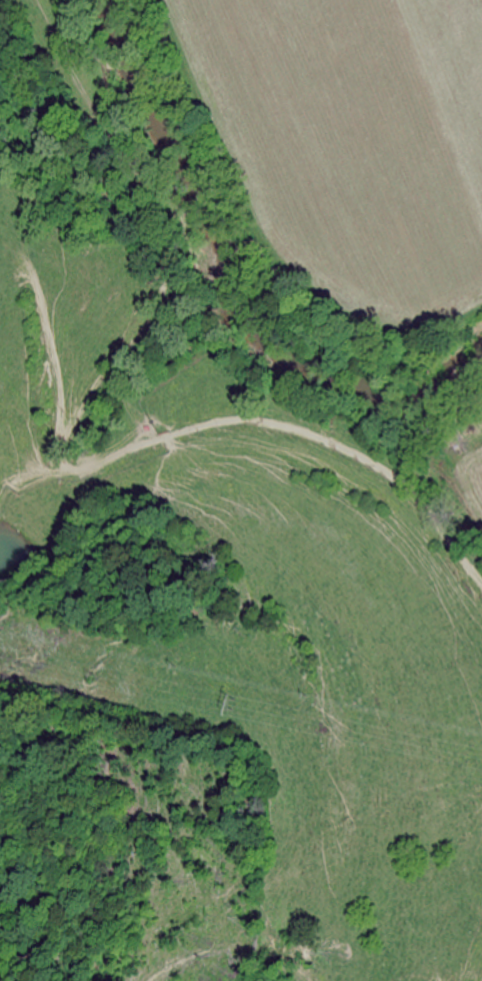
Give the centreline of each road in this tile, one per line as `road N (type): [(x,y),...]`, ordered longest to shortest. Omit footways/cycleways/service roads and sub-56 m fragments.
road 1 (residential): [(481,503),(457,457),(332,379),(126,413),(83,402),(45,261)]

